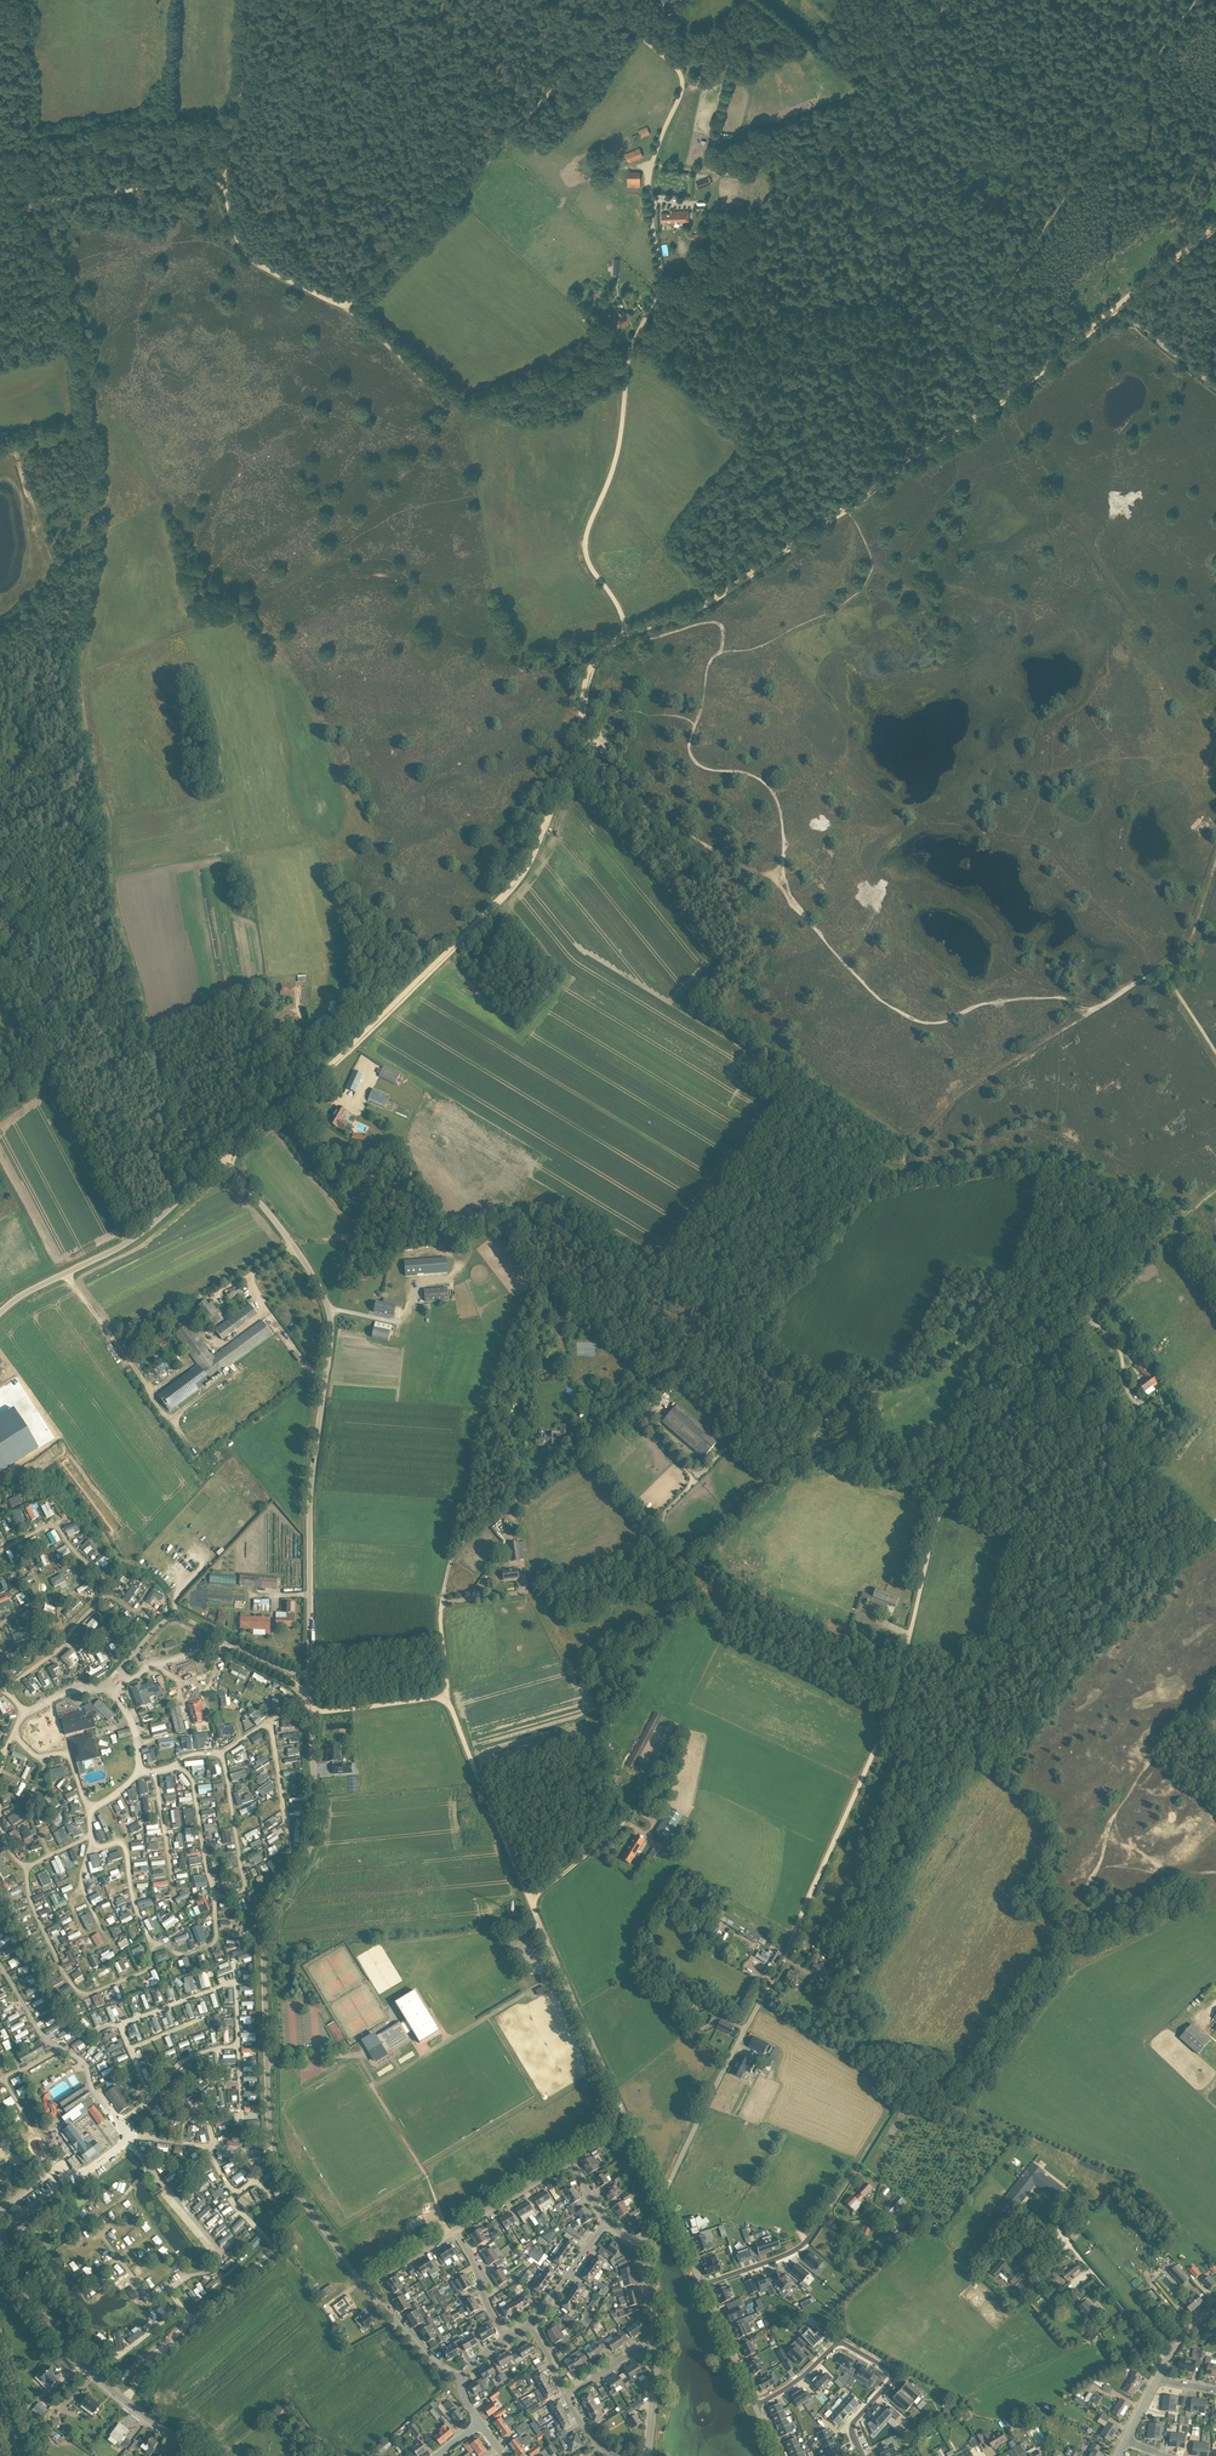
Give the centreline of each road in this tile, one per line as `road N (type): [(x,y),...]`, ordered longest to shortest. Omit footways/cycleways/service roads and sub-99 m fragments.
road 1 (track): [(51,198),(51,230),(92,332),(91,413),(86,424),(16,443),(80,679),(118,923),(157,1064),(164,1162),(180,1199)]
road 2 (track): [(803,1920),(888,1716),(943,1508),(1024,1392),(1184,1216)]
road 3 (track): [(626,631),(711,604),(1020,385),(1215,227)]
road 4 (unclassified): [(363,2282),(313,2215),(269,2129),(265,1923),(314,1843),(311,1712)]
road 5 (unclassified): [(311,1712),(309,1503),(330,1307),(292,1240),(226,1158)]
road 6 (track): [(226,1158),(513,884),(542,837),(576,736)]
road 7 (track): [(947,0),(672,337),(653,352),(630,349)]
road 8 (track): [(963,341),(1186,5)]
road 9 (track): [(348,308),(619,17)]
road 10 (track): [(619,17),(684,78),(652,166),(661,280),(630,349)]
road 11 (track): [(1184,1216),(1177,1202),(1057,1155),(900,1172),(911,1140)]
road 12 (track): [(630,349),(601,350),(563,380),(492,407),(456,404),(348,308)]
road 13 (unclassified): [(660,2198),(530,1903)]
road 14 (unclassified): [(660,2198),(803,1920)]
road 15 (unclassified): [(203,2455),(91,2370),(44,2315),(0,2237)]
road 16 (track): [(626,631),(586,556),(621,443),(630,349)]
road 17 (unclassified): [(0,1310),(27,1288),(125,1244),(226,1158)]
road 18 (residential): [(754,2407),(844,2345),(890,2374),(854,2423),(862,2455)]
road 19 (track): [(963,341),(831,140)]
road 20 (track): [(227,176),(51,198),(0,217)]
road 21 (unclassified): [(530,1903),(445,1698)]
road 22 (residential): [(699,2285),(792,2250),(850,2160)]
road 23 (residential): [(458,2231),(567,2165),(609,2222)]
road 24 (track): [(227,176),(240,250),(348,308)]
road 25 (track): [(115,907),(92,1006),(48,1073)]
road 26 (track): [(227,176),(245,76),(248,0)]
road 27 (track): [(240,611),(80,679)]
road 28 (track): [(886,2111),(871,2070),(759,2004)]
road 29 (unclassified): [(1167,2358),(1059,2232)]
road 30 (residential): [(462,2383),(363,2282)]
road 31 (unclassified): [(311,1712),(445,1698)]
road 32 (residential): [(754,2407),(699,2285)]
road 33 (unclassified): [(445,1698),(440,1611),(448,1567)]
road 34 (residential): [(529,2325),(609,2222)]
road 35 (track): [(1215,387),(1117,310)]
road 36 (track): [(576,736),(589,664),(626,631)]
road 37 (unclassified): [(530,1903),(621,1823)]

